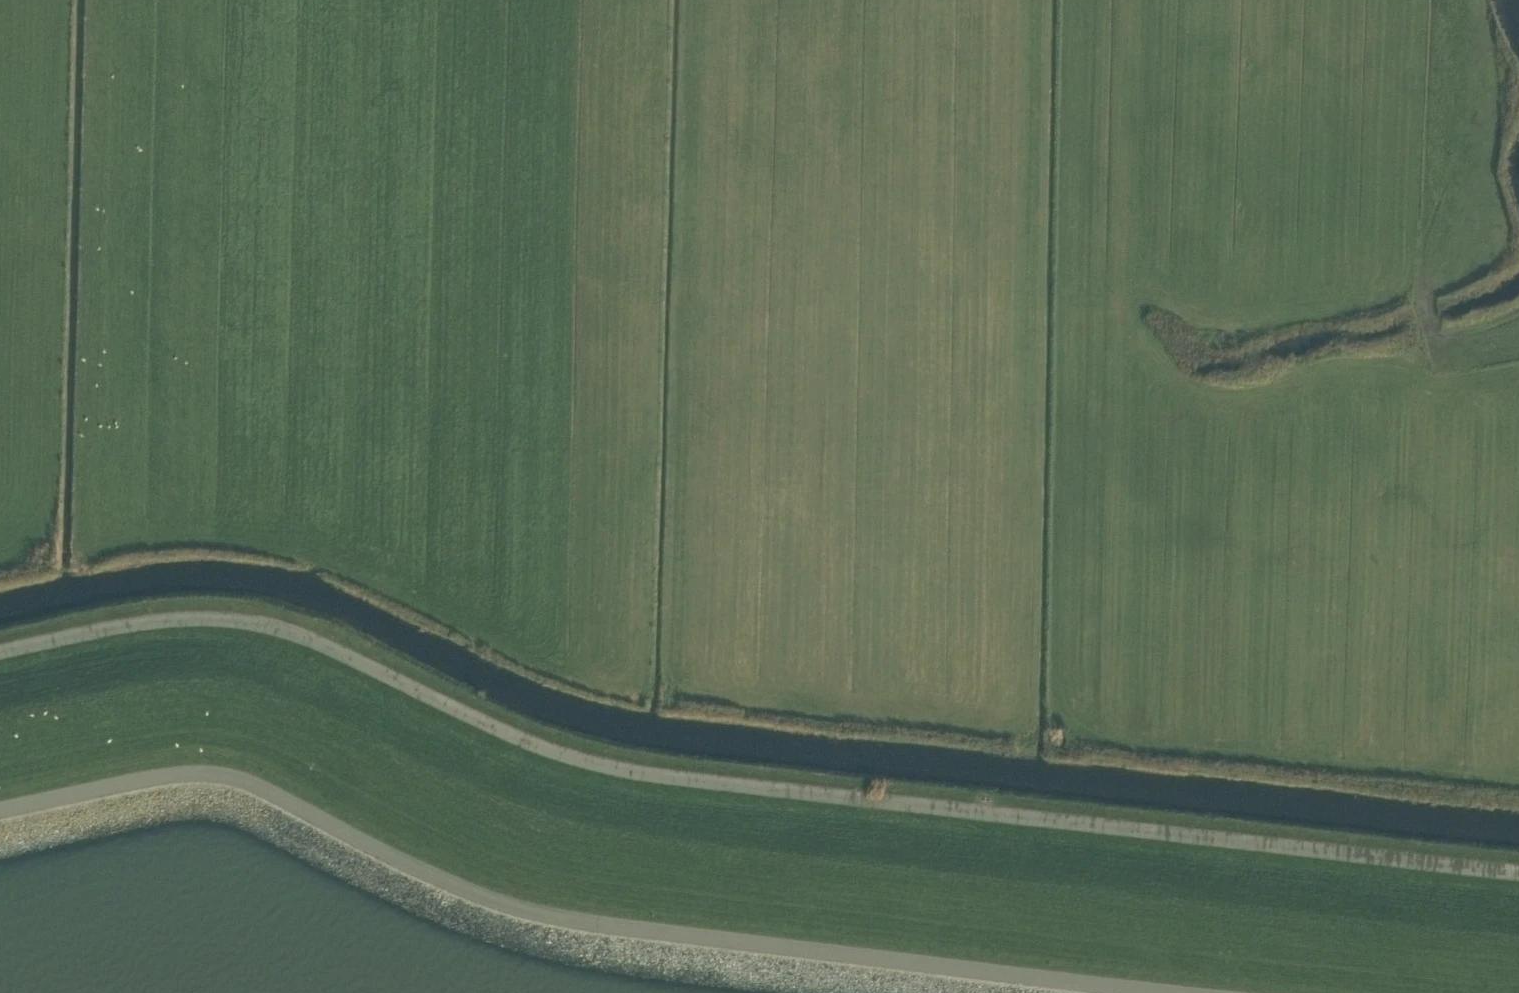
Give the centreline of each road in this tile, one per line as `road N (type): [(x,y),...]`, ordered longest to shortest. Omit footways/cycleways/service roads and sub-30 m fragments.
road 1 (unclassified): [(1518,880),(601,773),(514,744),(314,646),(241,627),(167,627),(0,661)]
road 2 (unclassified): [(0,808),(154,776),(226,775),(463,882),(594,921),(1213,992)]

